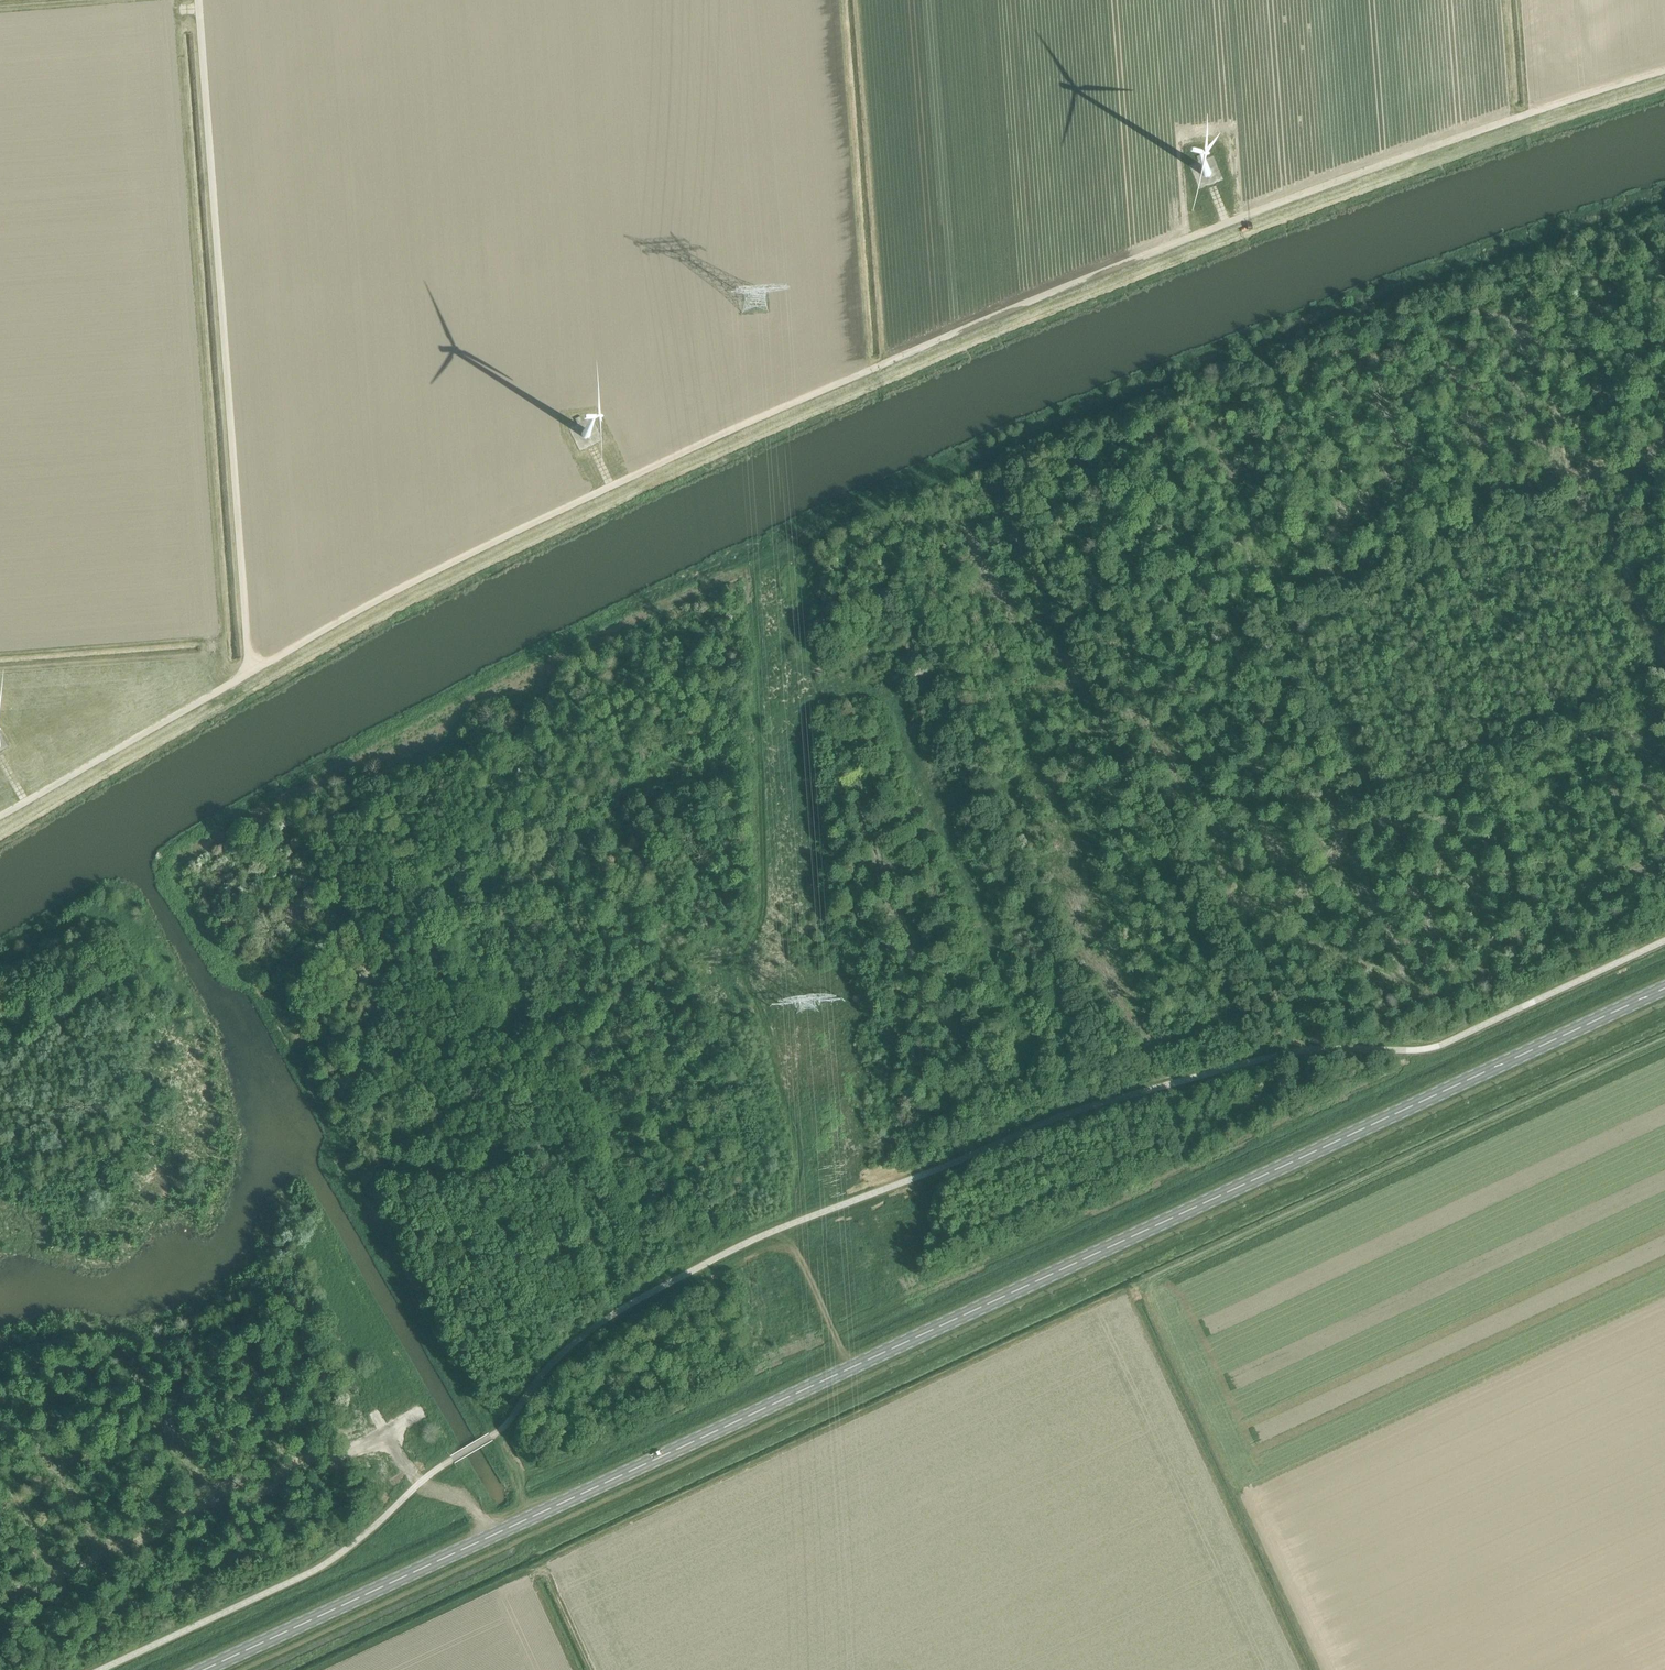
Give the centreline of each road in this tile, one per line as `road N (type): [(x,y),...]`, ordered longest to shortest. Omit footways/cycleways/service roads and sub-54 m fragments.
road 1 (primary): [(201,1669),(1664,988)]

